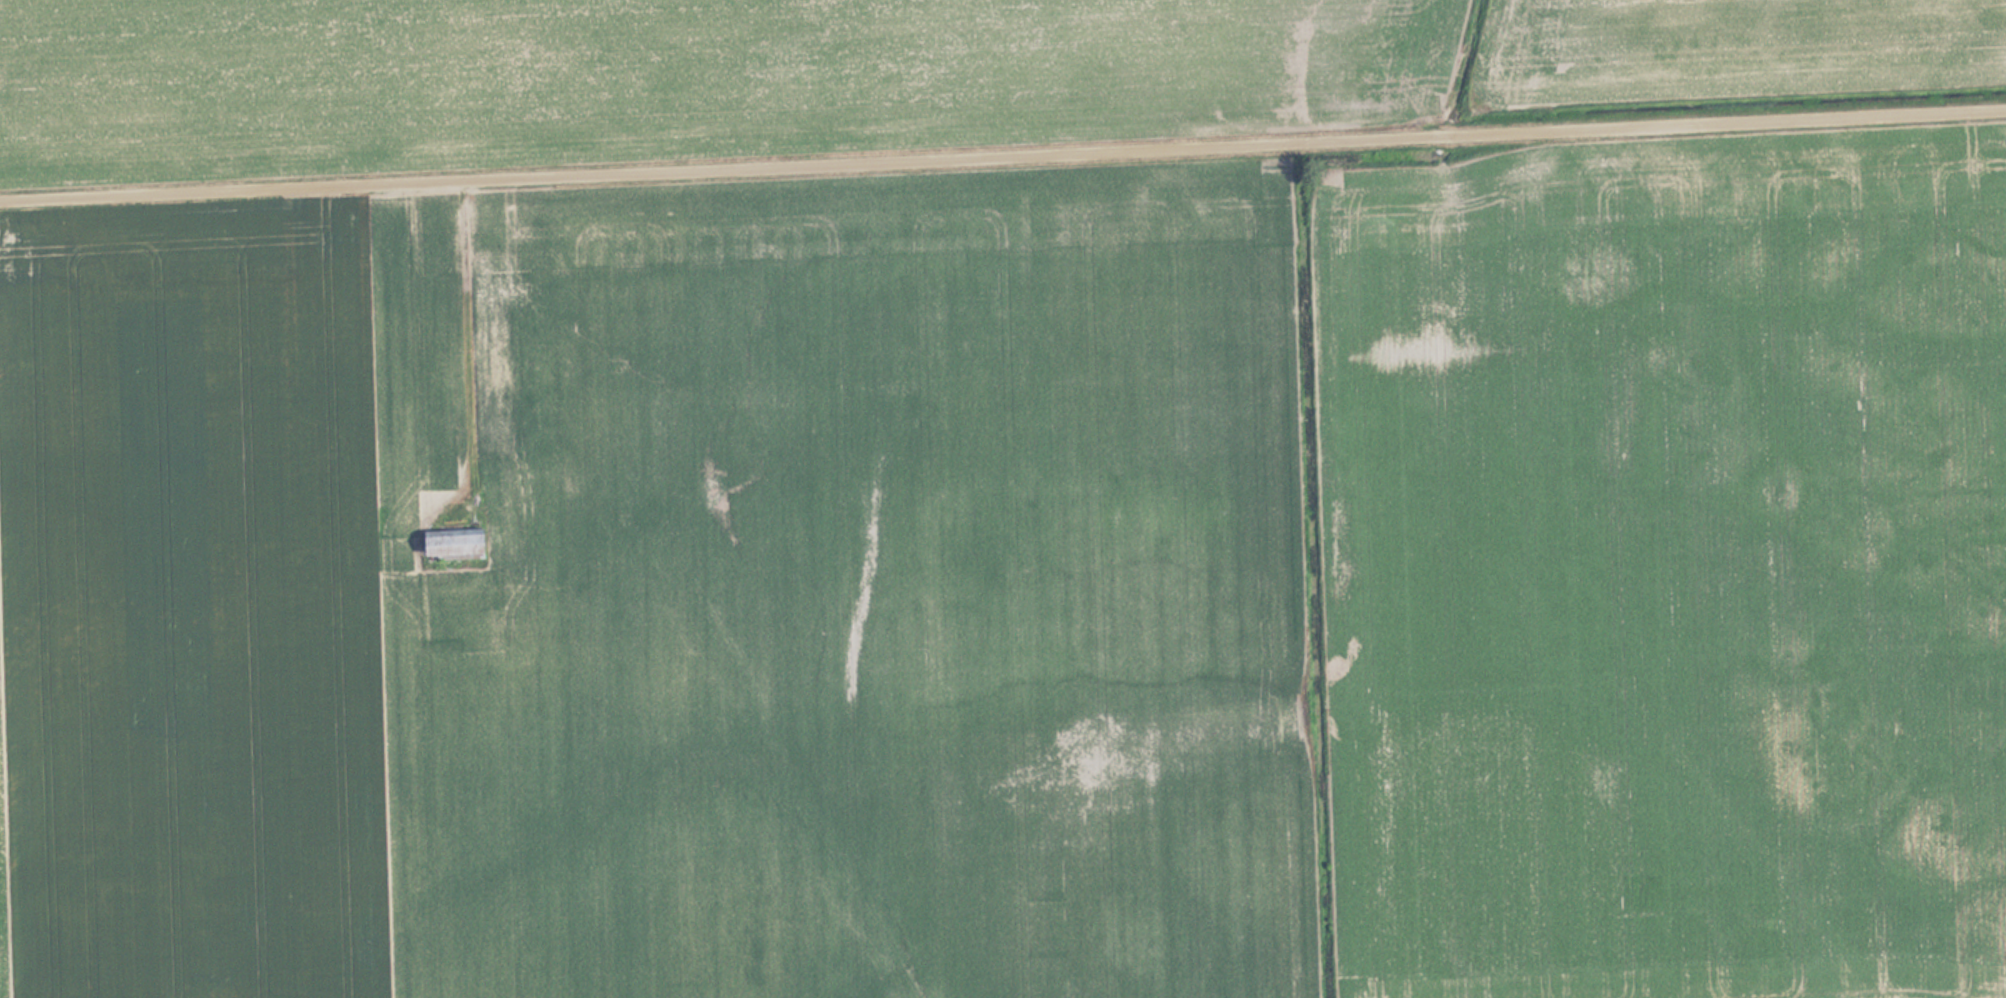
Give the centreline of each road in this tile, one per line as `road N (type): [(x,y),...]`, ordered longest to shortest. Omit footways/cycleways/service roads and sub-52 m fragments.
road 1 (residential): [(0,196),(2005,107)]

